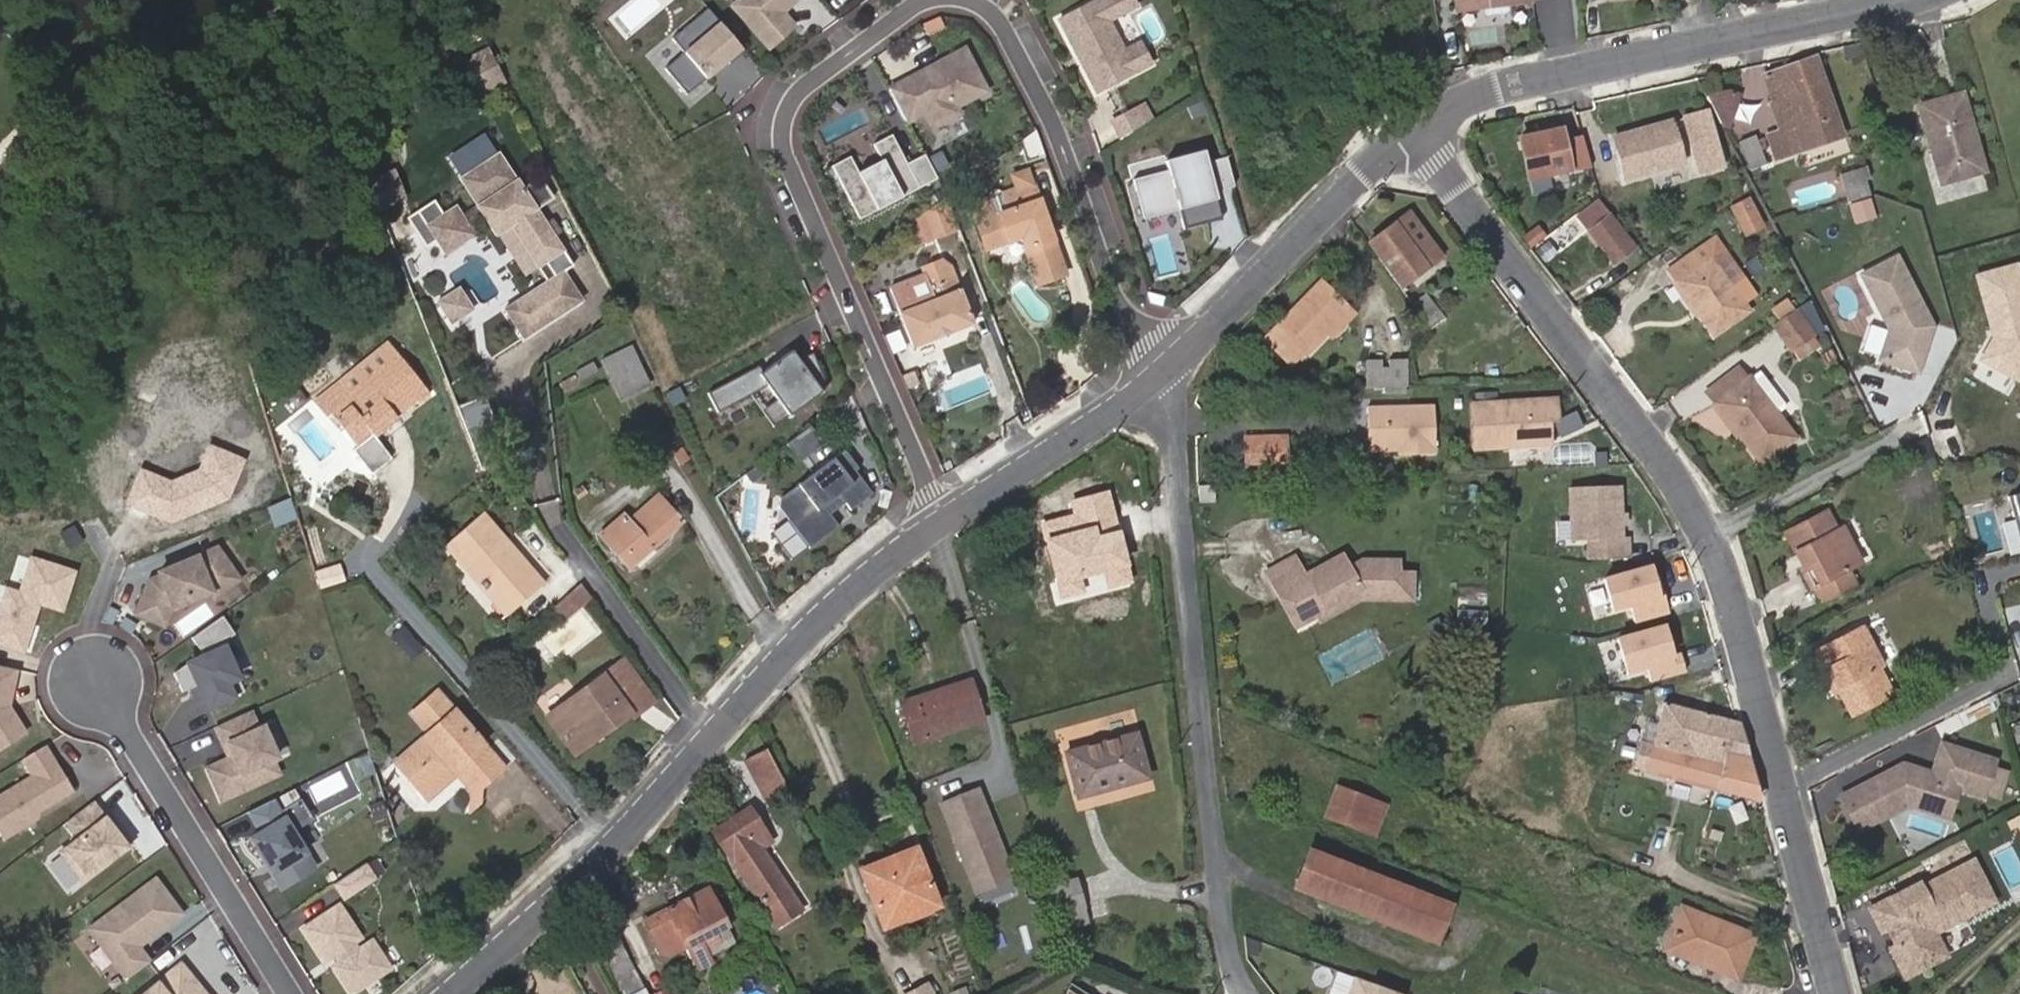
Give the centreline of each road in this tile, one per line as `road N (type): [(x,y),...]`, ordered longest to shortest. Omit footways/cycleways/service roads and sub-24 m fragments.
road 1 (residential): [(1414,131),(1645,438),(1717,555),(1839,993)]
road 2 (residential): [(451,993),(615,845),(794,645),(944,521)]
road 3 (residential): [(929,0),(801,87),(783,134),(944,521)]
road 4 (residential): [(1153,384),(1170,421),(1231,955),(1248,993)]
road 5 (track): [(712,735),(548,503),(523,383),(530,354),(606,307),(564,224)]
road 6 (track): [(1220,858),(1412,957),(1445,960),(1466,930),(1508,927),(1679,993)]
road 7 (residential): [(1414,131),(1495,88),(1892,0)]
road 8 (track): [(615,845),(374,569),(370,548),(410,492),(413,452)]
road 9 (residential): [(1153,384),(1057,127),(1001,22),(965,0)]
road 10 (residential): [(288,993),(97,681)]
road 11 (residential): [(1153,384),(1414,131)]
road 12 (residential): [(944,521),(1153,384)]

